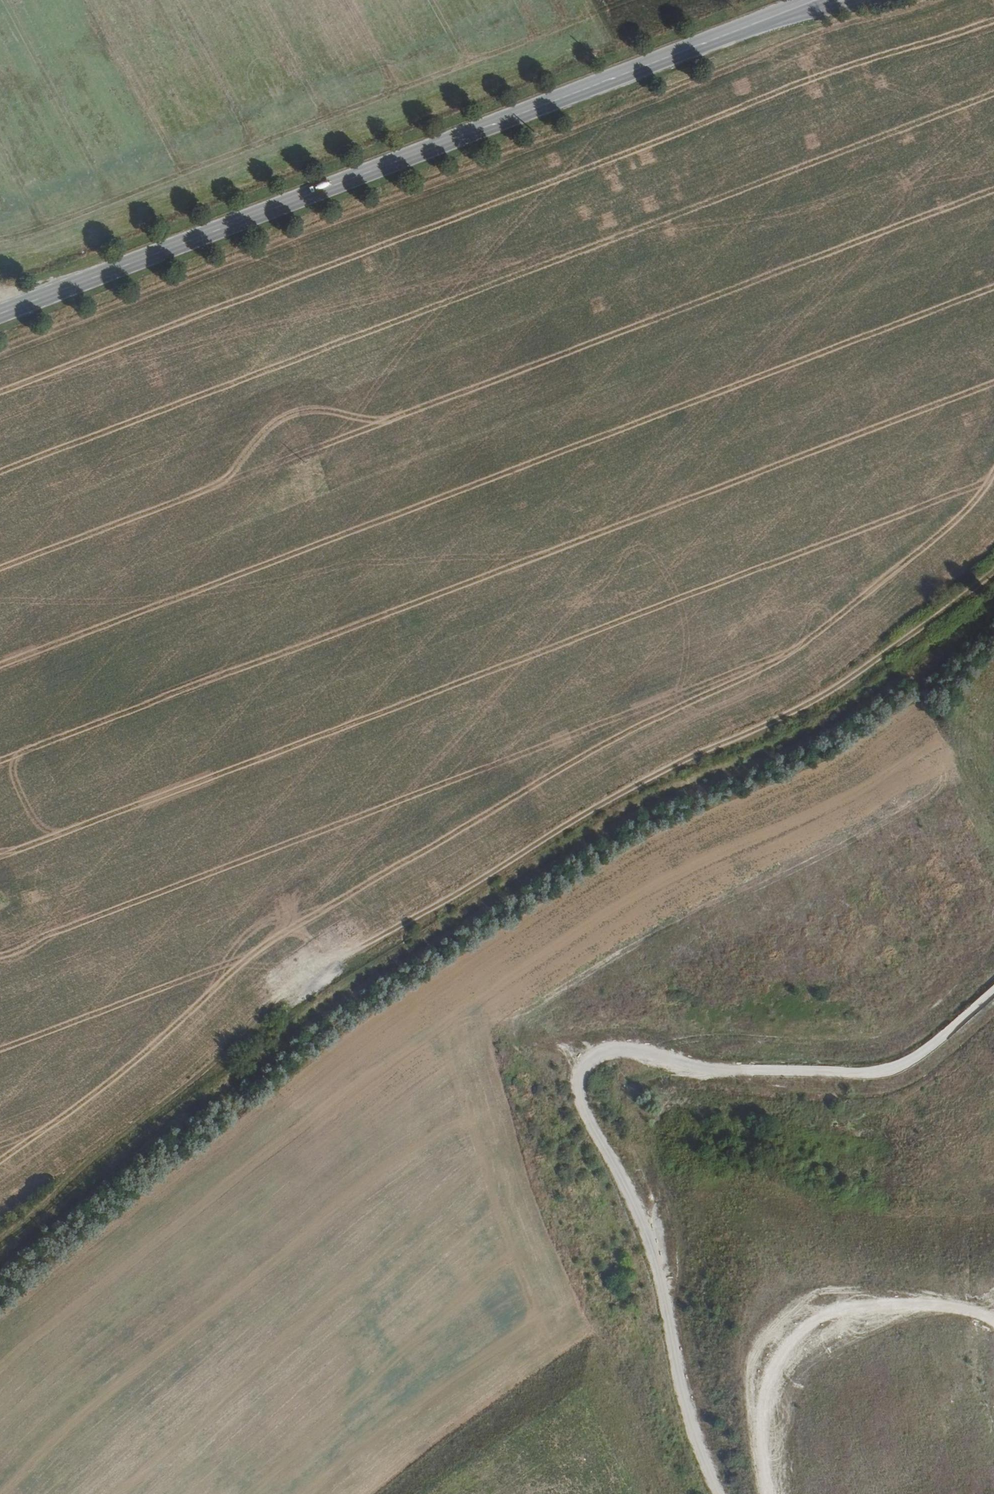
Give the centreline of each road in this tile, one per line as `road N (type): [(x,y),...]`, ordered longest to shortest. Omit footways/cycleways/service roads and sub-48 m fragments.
road 1 (track): [(0,1243),(286,1005),(640,788),(832,697),(993,574)]
road 2 (track): [(709,1493),(674,1390),(653,1263),(583,1117),(586,1067),(611,1052),(645,1049),(690,1066),(876,1073),(903,1064),(993,989)]
road 3 (secondary): [(0,315),(785,13)]

